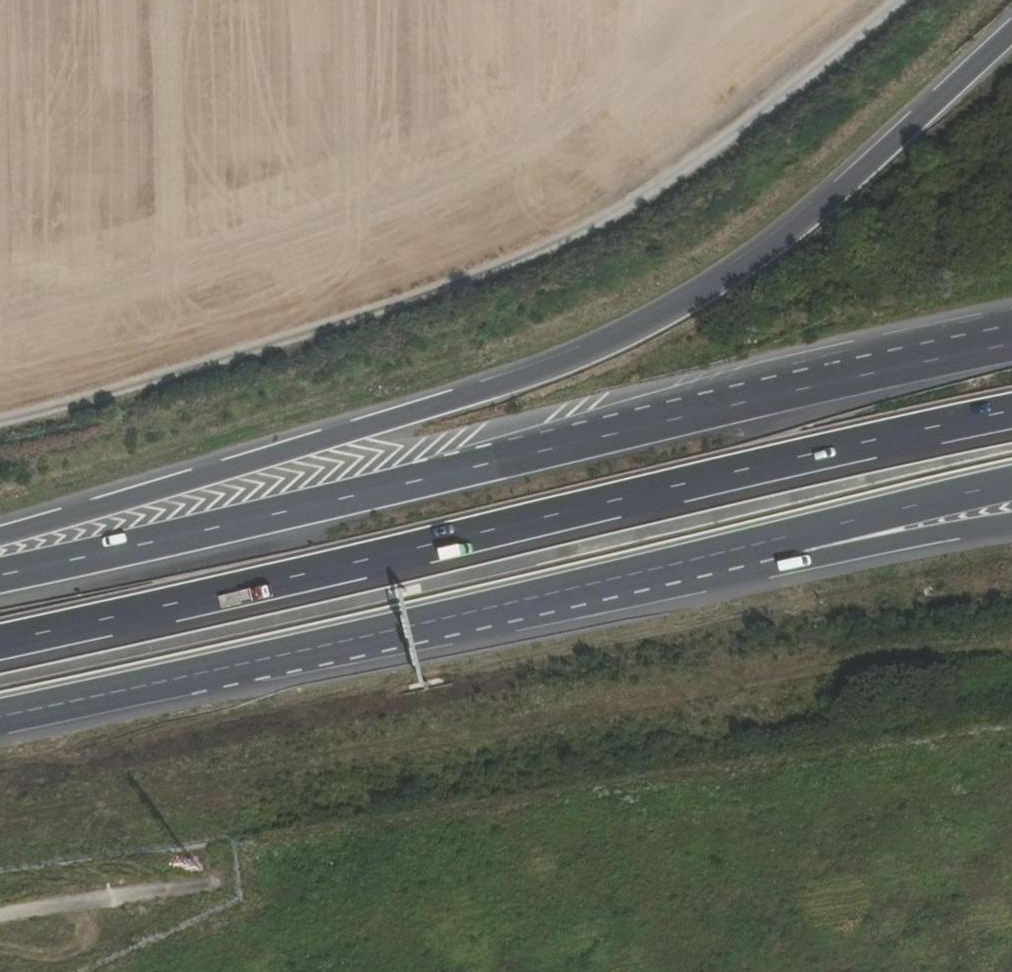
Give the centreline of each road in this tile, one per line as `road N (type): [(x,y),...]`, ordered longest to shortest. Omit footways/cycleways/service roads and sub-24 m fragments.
road 1 (trunk): [(1011,33),(828,208),(695,298),(625,336),(519,379),(0,534)]
road 2 (trunk): [(1011,339),(0,572)]
road 3 (trunk): [(0,641),(1011,412)]
road 4 (track): [(920,0),(731,151),(541,265),(303,344),(0,422)]
road 5 (trunk): [(0,712),(789,547)]
road 6 (trunk): [(789,547),(841,525),(1011,488)]
road 7 (trunk): [(789,547),(847,553),(1011,523)]

